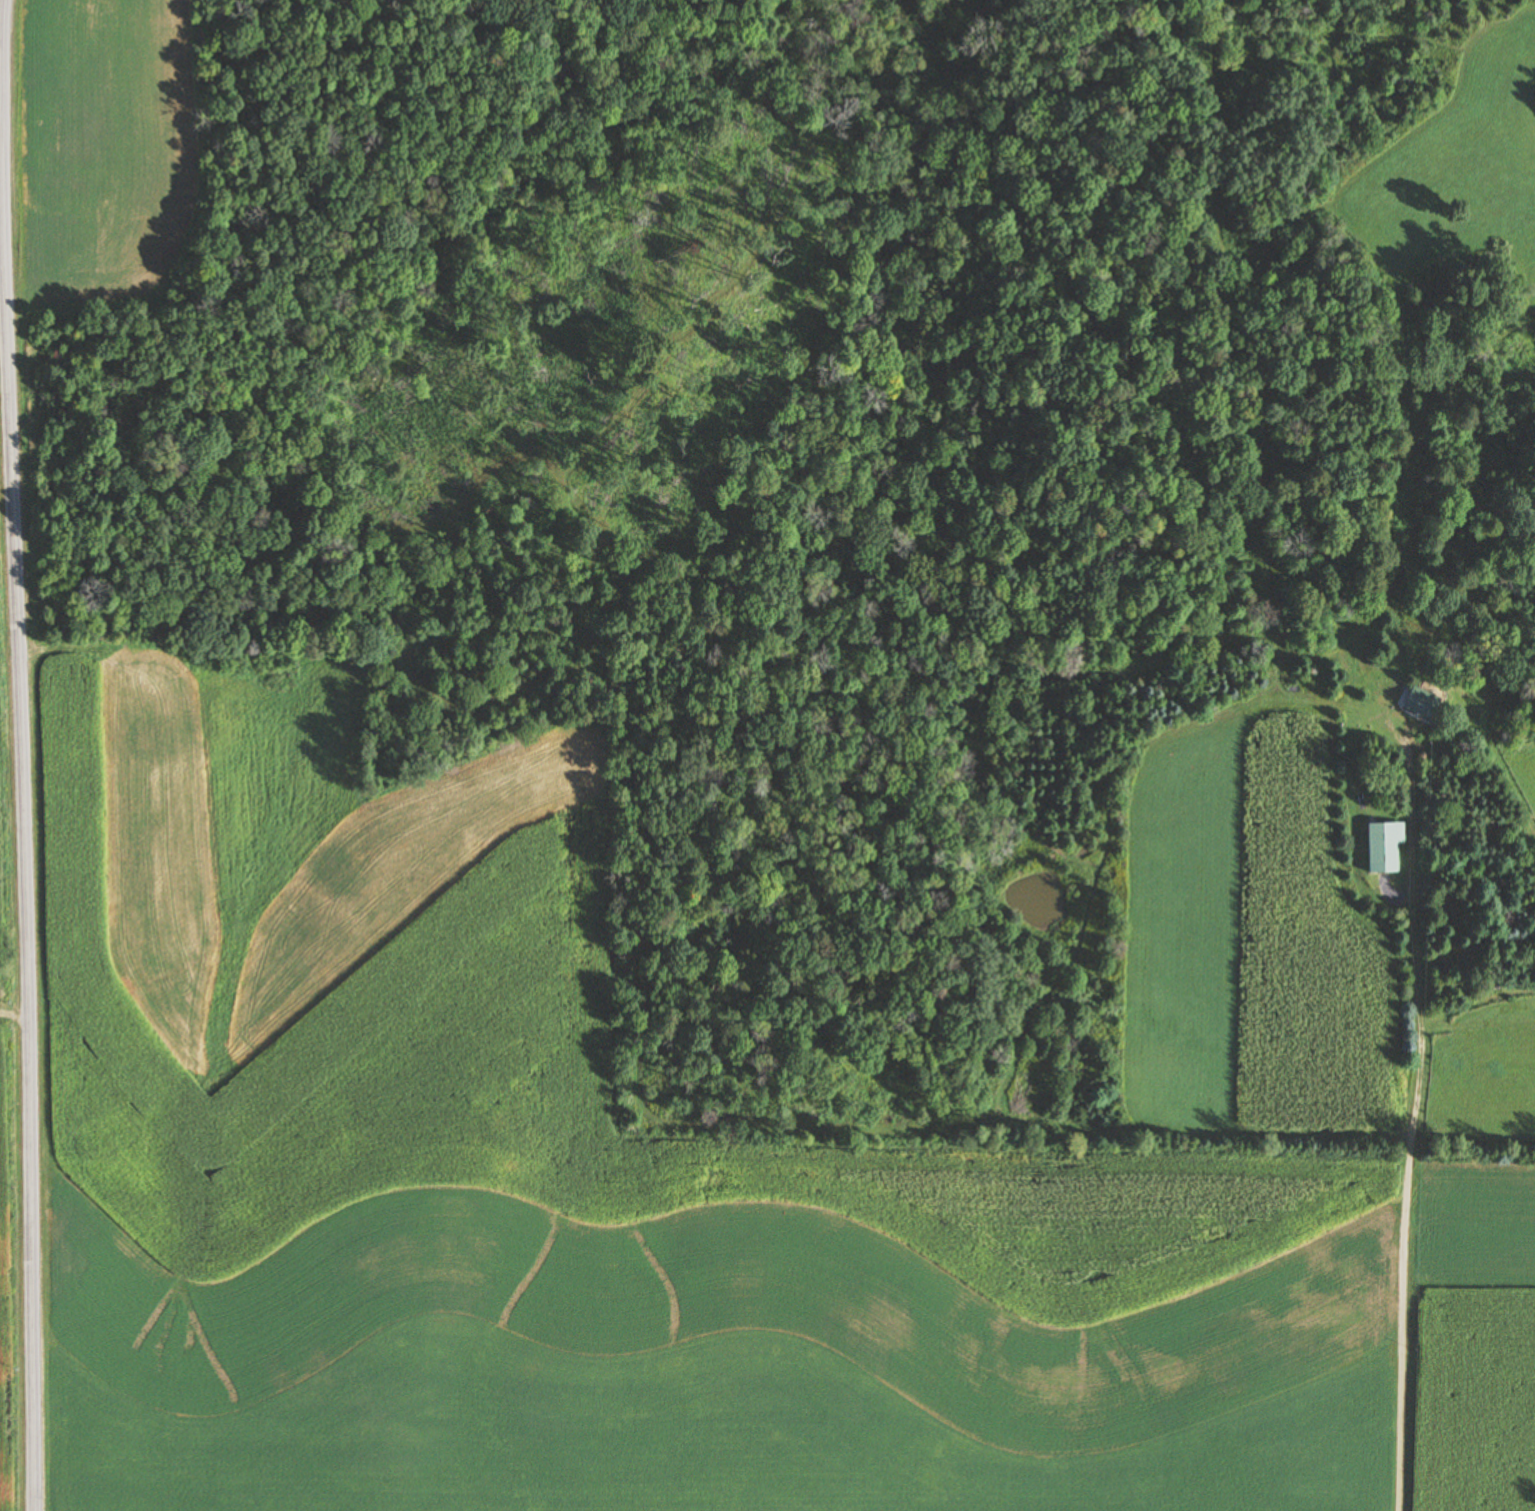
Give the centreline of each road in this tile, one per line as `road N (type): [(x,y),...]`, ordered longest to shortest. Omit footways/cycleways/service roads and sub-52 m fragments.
road 1 (secondary): [(31,1510),(1,235),(4,0)]
road 2 (track): [(821,1510),(850,1437),(862,1344),(782,1204)]

